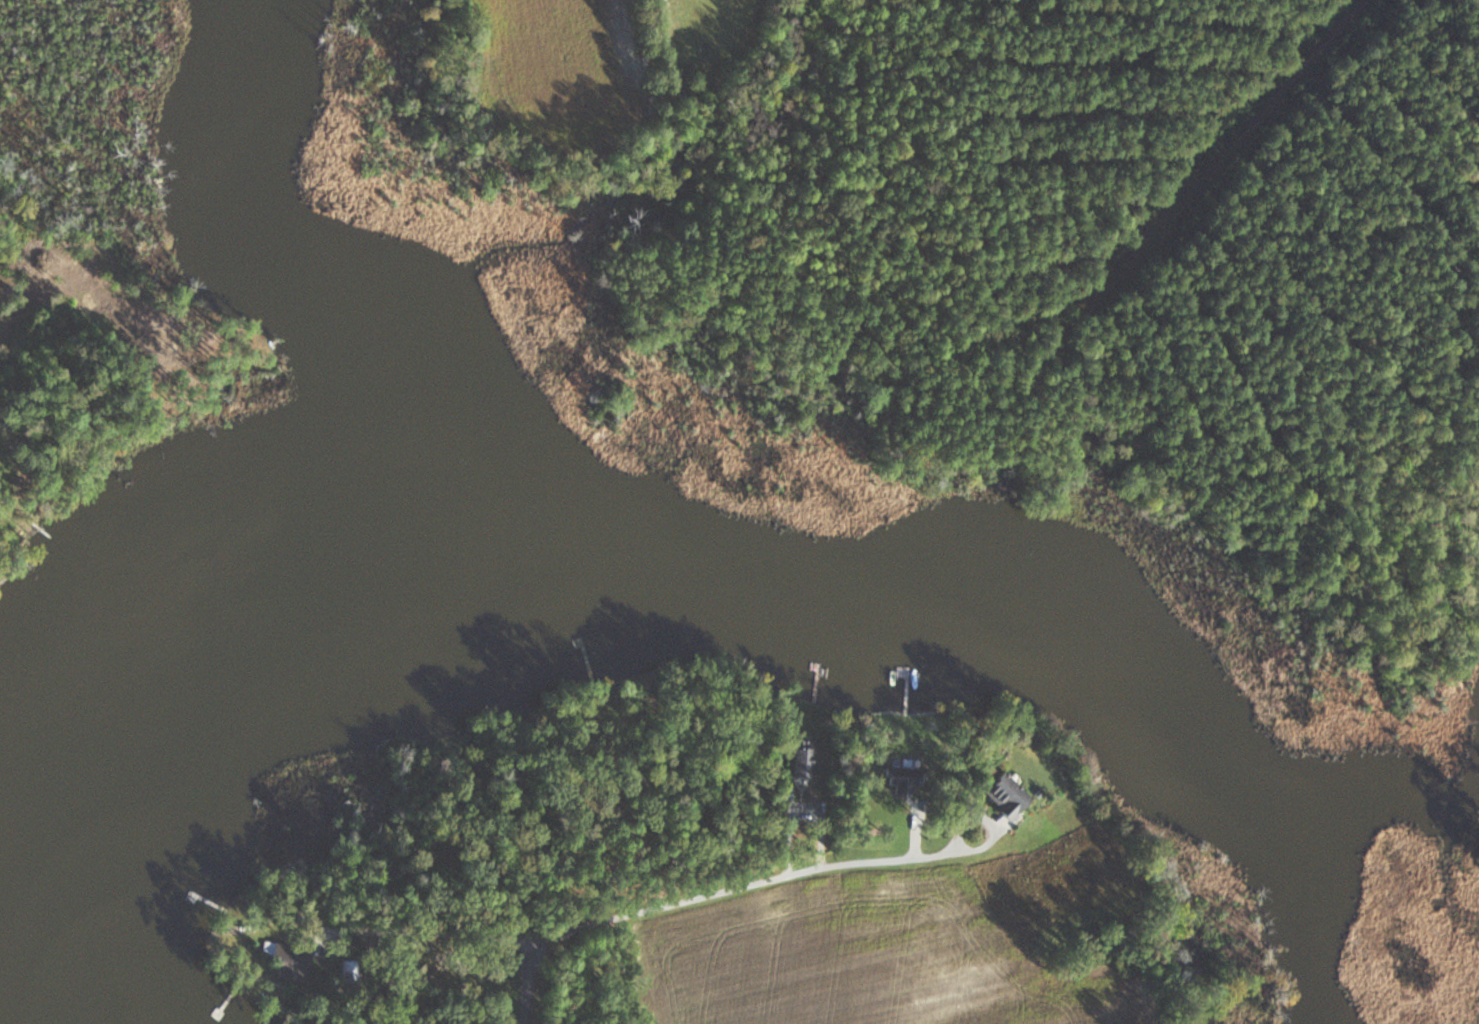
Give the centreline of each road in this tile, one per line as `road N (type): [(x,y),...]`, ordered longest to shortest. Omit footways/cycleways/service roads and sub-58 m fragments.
road 1 (residential): [(522,1023),(531,950),(558,932),(822,866),(917,857)]
road 2 (residential): [(531,950),(319,976)]

